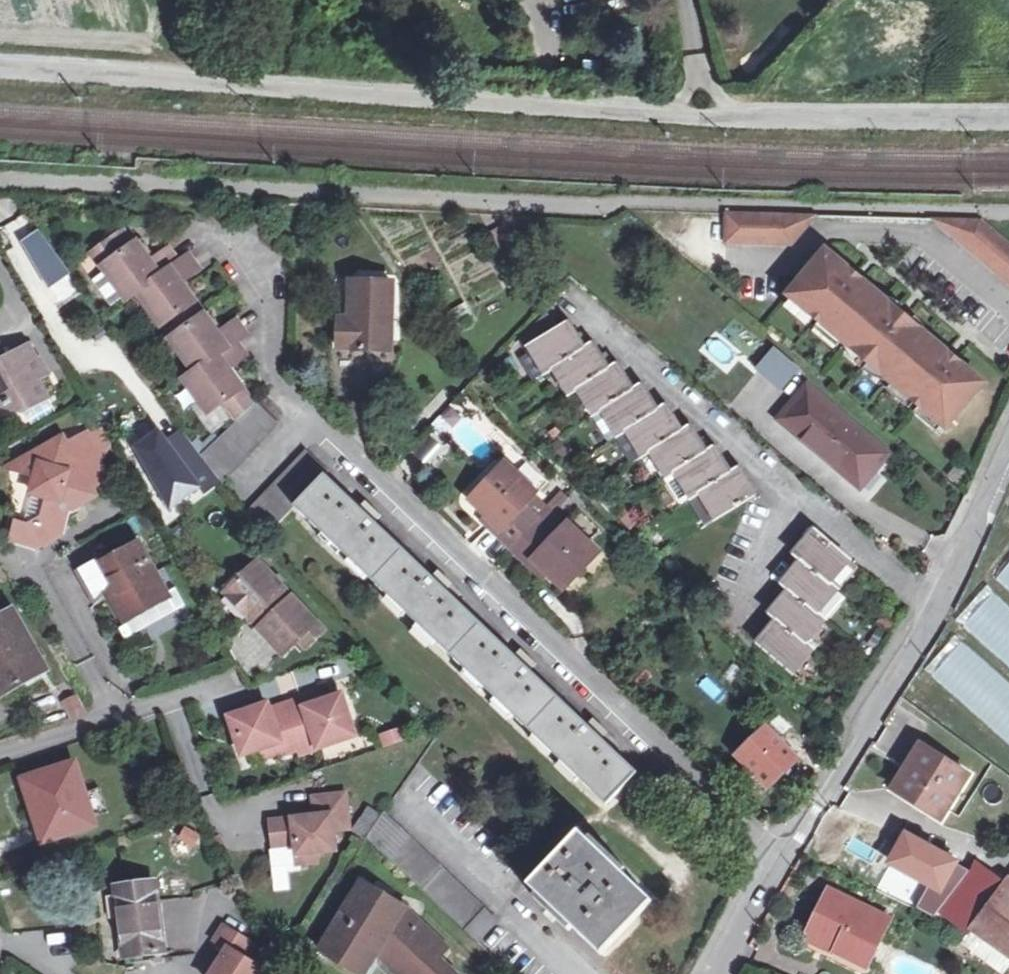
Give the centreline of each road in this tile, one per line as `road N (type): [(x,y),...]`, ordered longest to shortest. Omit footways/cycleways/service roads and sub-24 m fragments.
road 1 (unclassified): [(0,69),(707,112),(1008,116)]
road 2 (residential): [(716,973),(927,630),(1008,448)]

